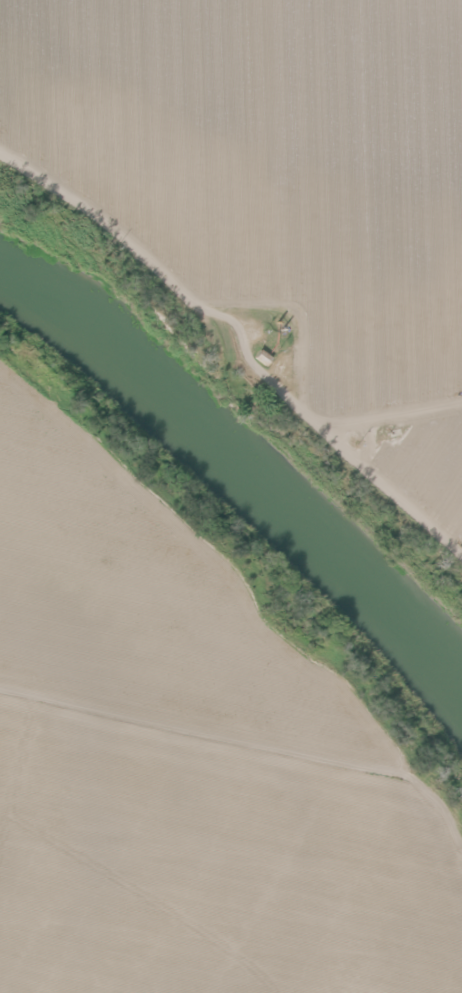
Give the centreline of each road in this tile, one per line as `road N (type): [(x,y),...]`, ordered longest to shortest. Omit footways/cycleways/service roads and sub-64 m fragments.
road 1 (track): [(461,567),(246,362),(240,330),(199,312),(158,272),(0,164)]
road 2 (track): [(461,407),(330,440)]

